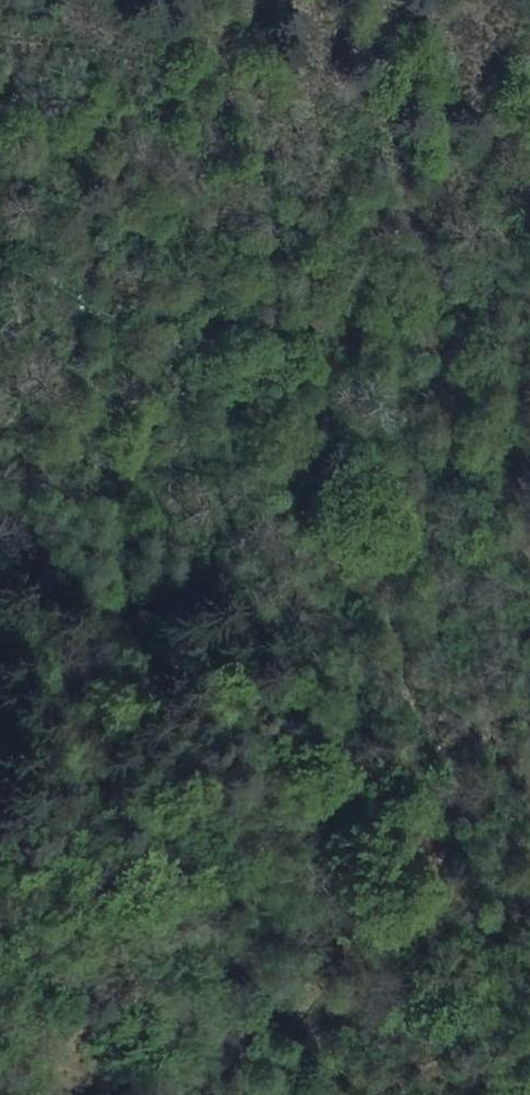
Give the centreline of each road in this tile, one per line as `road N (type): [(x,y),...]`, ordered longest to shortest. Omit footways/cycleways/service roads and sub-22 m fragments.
road 1 (track): [(355,1094),(418,776),(337,655),(325,506),(162,340),(0,236)]

